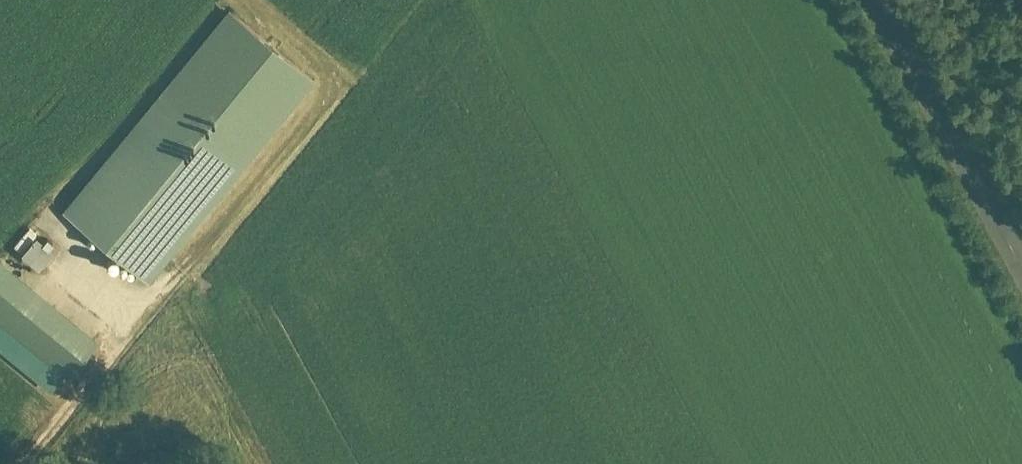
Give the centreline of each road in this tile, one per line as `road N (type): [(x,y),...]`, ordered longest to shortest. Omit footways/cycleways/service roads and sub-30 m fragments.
road 1 (residential): [(880,0),(1021,256)]

